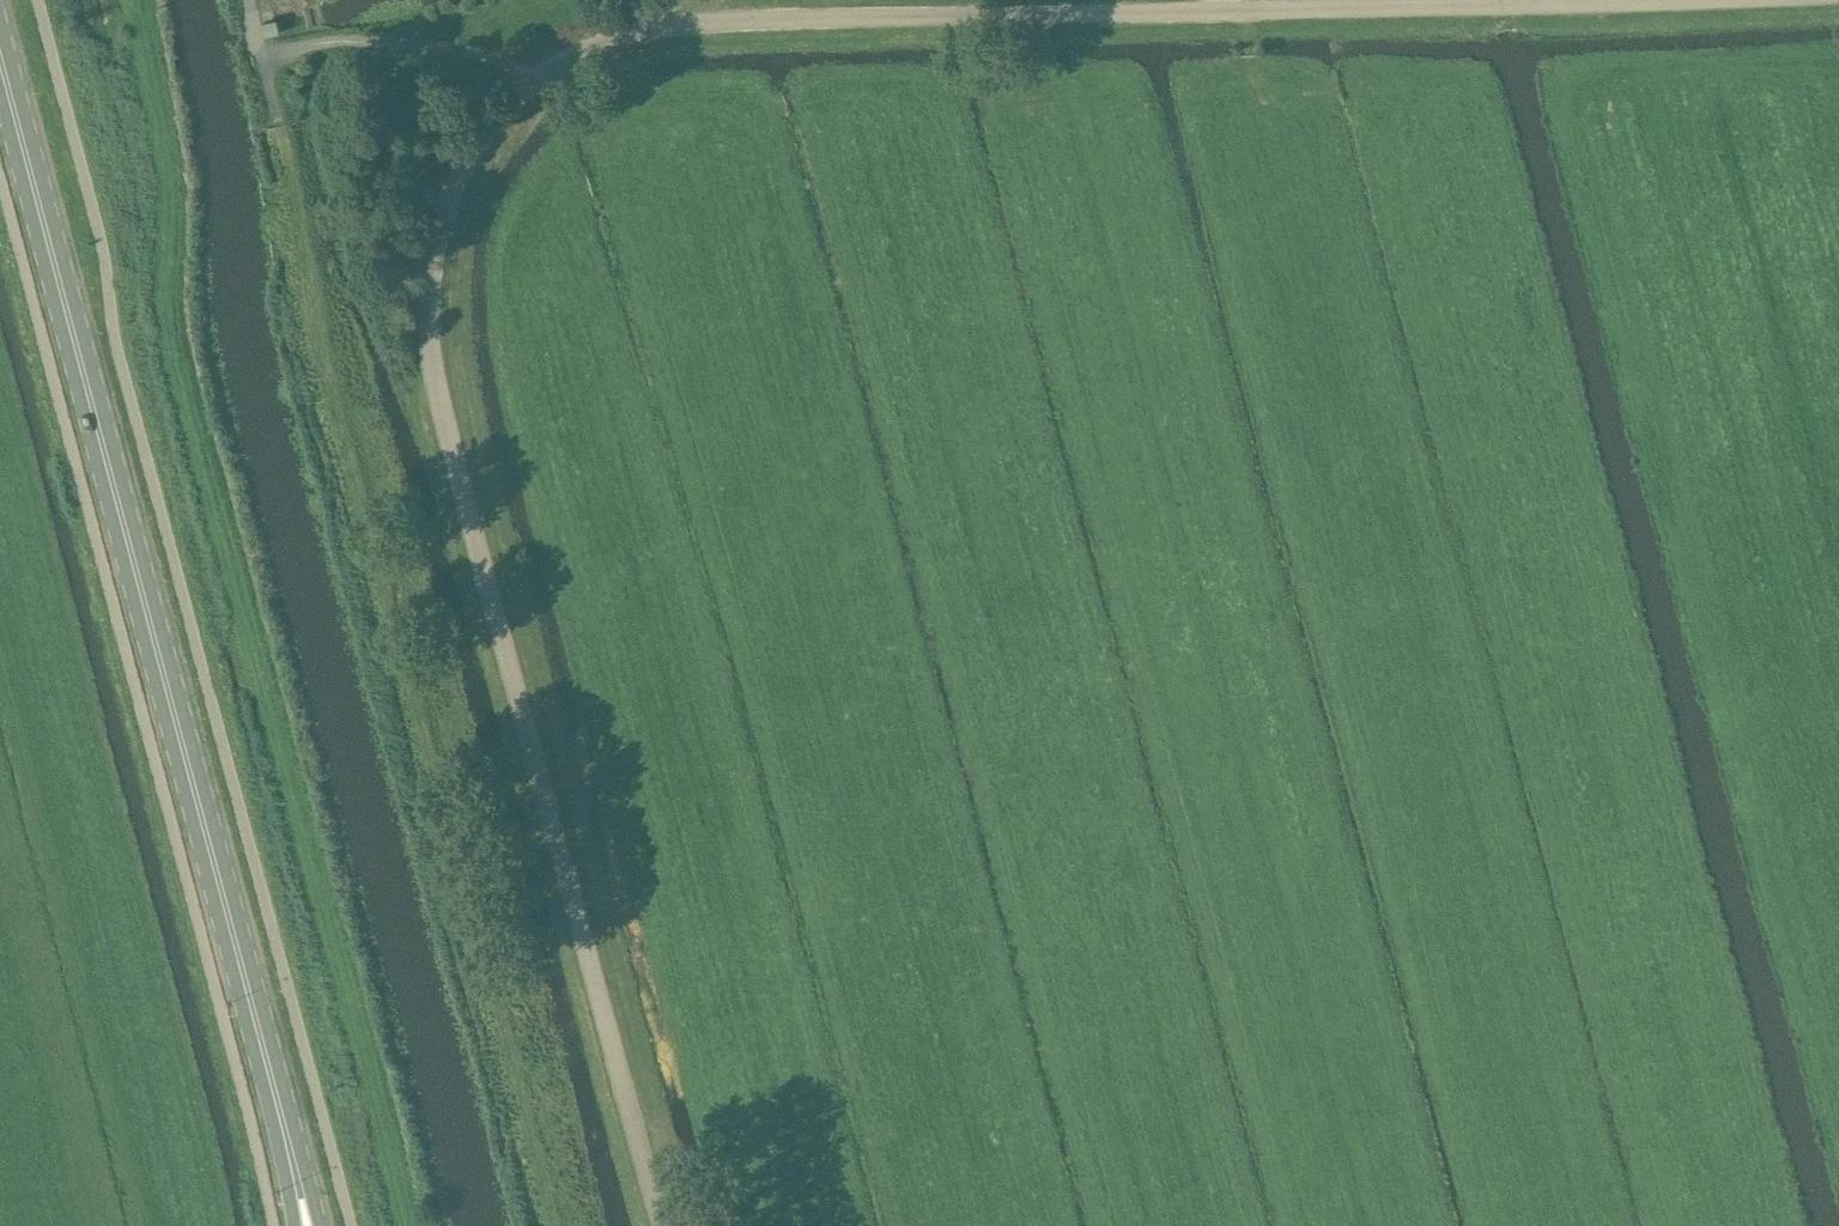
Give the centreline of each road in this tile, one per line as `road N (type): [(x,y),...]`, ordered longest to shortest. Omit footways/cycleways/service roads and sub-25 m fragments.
road 1 (primary): [(309,1225),(0,61)]
road 2 (unclassified): [(659,1225),(436,383),(432,307),(447,215),(531,90)]
road 3 (unclassified): [(1661,0),(686,22),(609,41),(531,90)]

